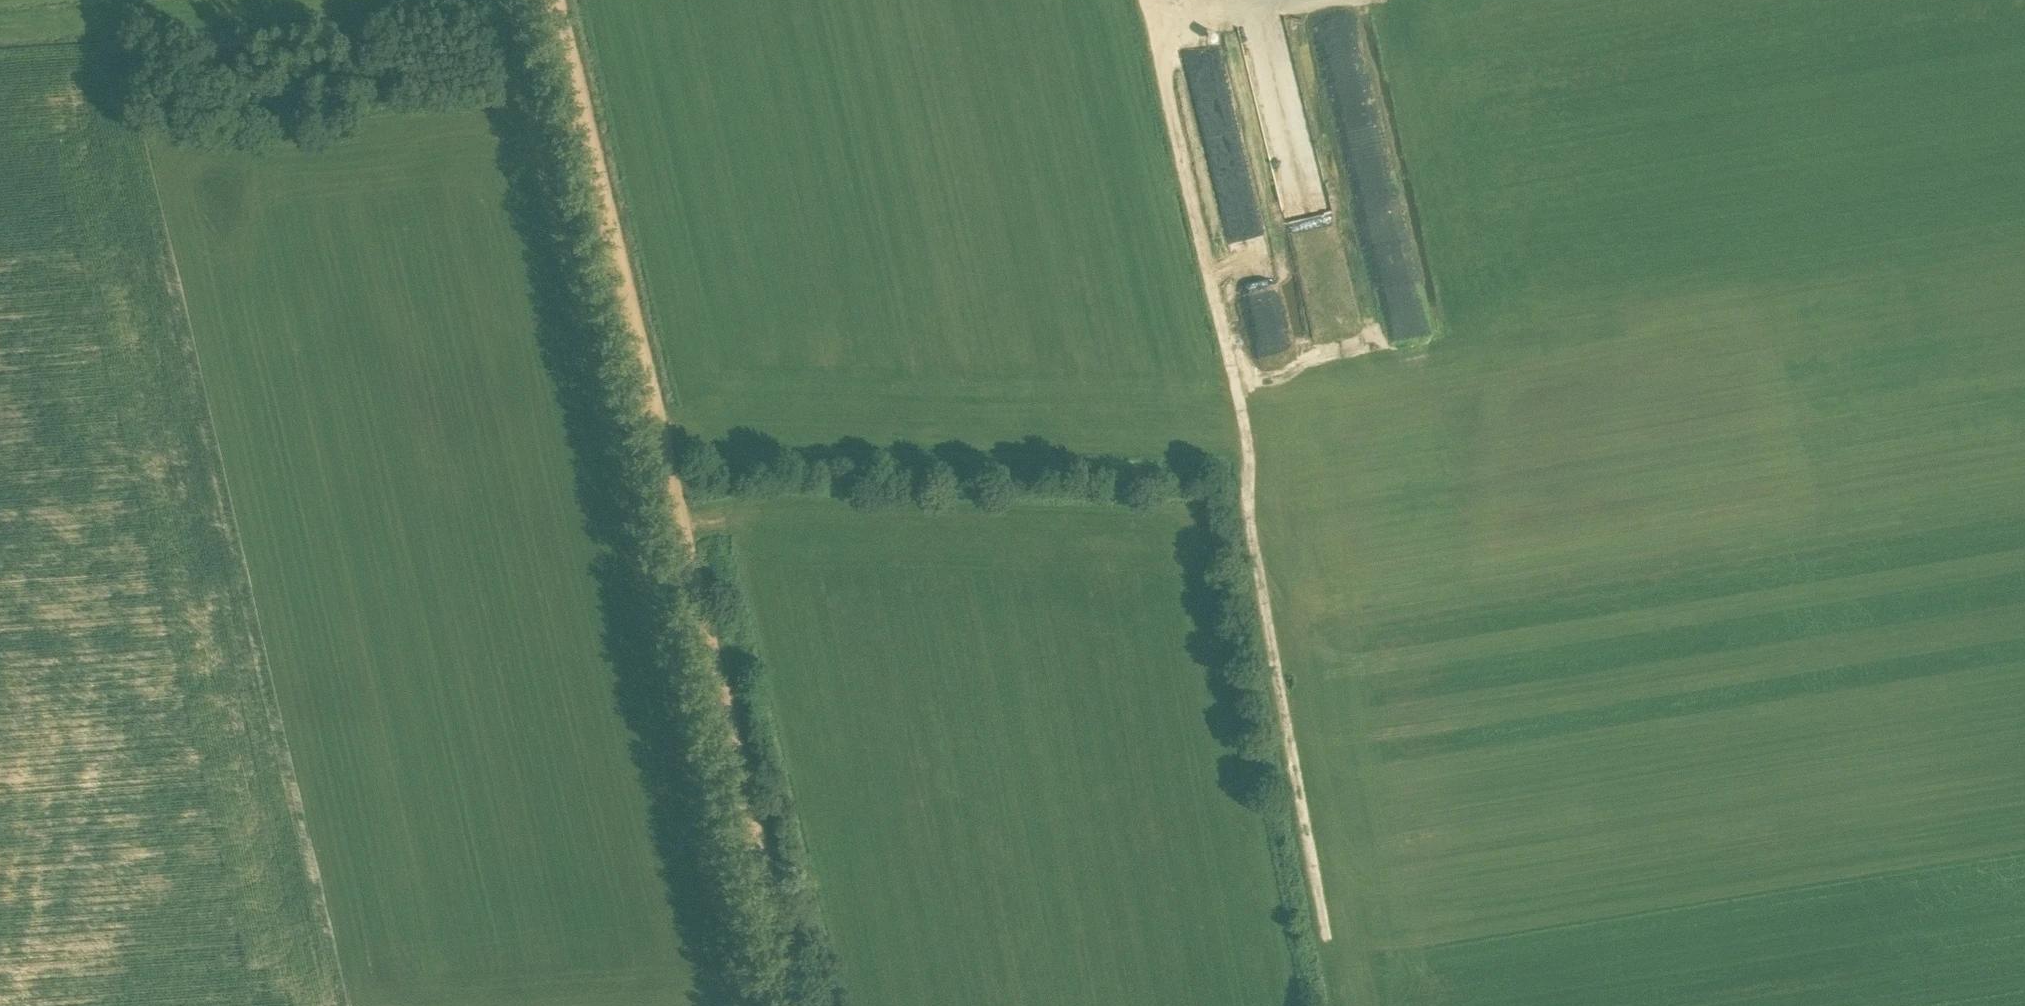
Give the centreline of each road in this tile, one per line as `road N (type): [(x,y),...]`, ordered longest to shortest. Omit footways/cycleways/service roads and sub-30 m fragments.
road 1 (track): [(553,0),(790,1005)]

